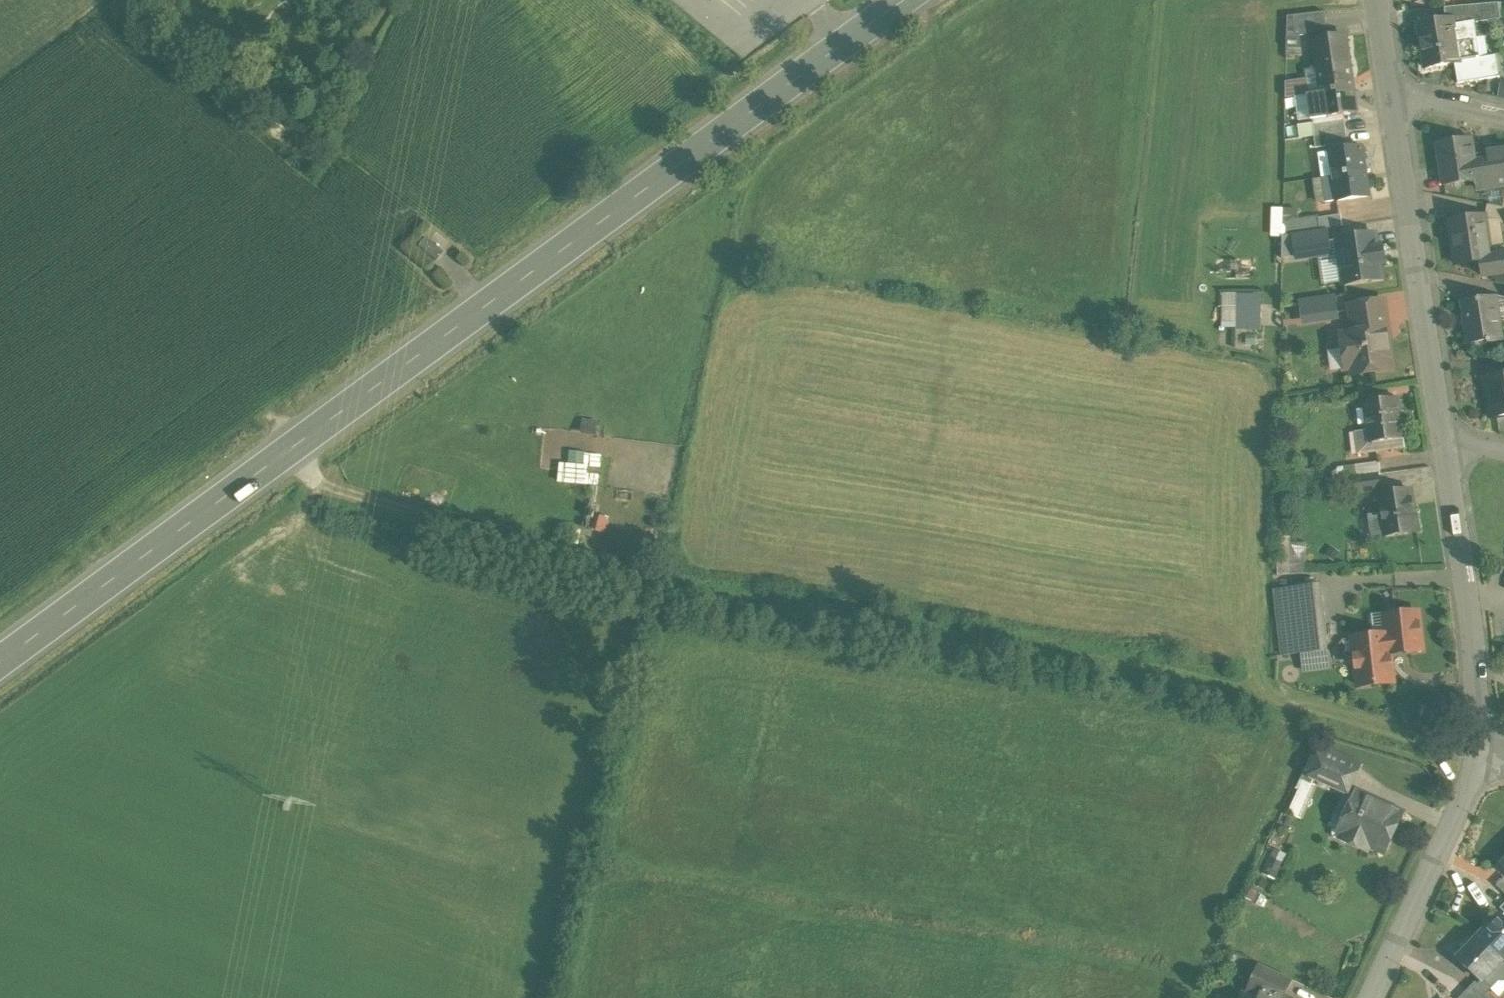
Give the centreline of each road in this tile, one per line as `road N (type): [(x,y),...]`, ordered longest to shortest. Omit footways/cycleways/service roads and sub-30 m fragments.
road 1 (secondary): [(899,0),(0,661)]
road 2 (residential): [(1444,442),(1393,94)]
road 3 (residential): [(1477,754),(1444,442)]
road 4 (residential): [(1371,997),(1466,798),(1477,754)]

